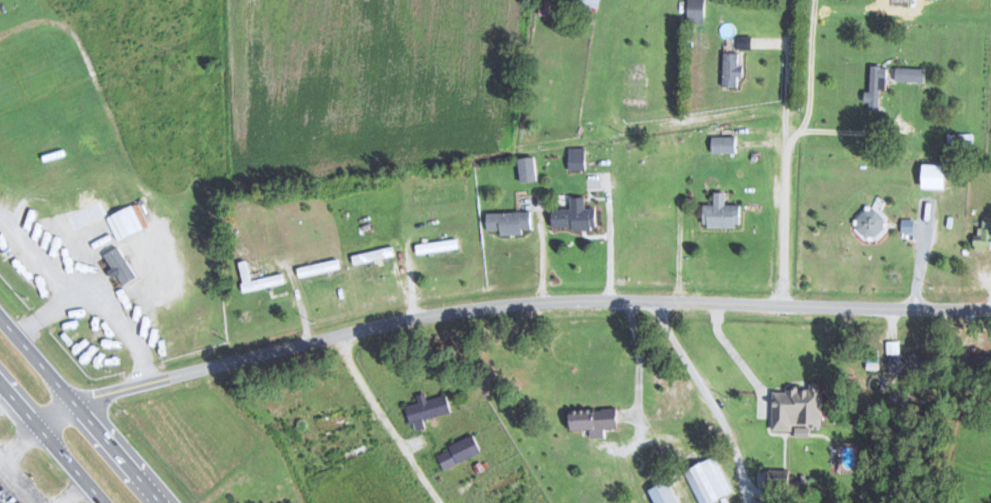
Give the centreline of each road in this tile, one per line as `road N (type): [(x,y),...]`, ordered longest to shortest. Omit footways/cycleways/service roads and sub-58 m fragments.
road 1 (residential): [(74,400),(381,323),(474,308),(677,299),(990,308)]
road 2 (residential): [(812,305),(810,0)]
road 3 (trunk): [(163,502),(0,314)]
road 4 (residential): [(397,320),(529,502)]
road 5 (trunk): [(0,381),(106,502)]

